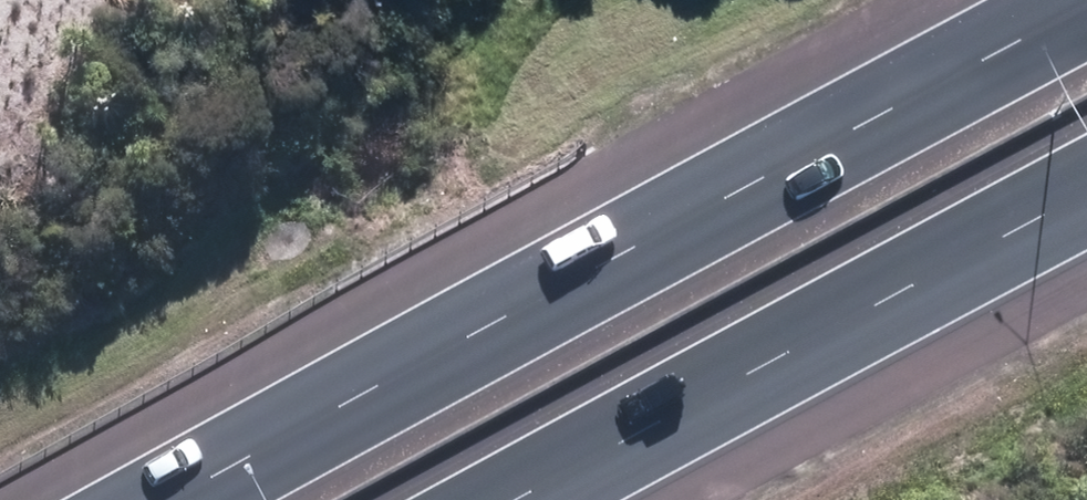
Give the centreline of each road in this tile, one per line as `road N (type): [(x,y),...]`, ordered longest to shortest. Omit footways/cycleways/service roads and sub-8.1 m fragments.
road 1 (motorway): [(125,499),(1070,0)]
road 2 (motorway): [(1086,179),(486,499)]

